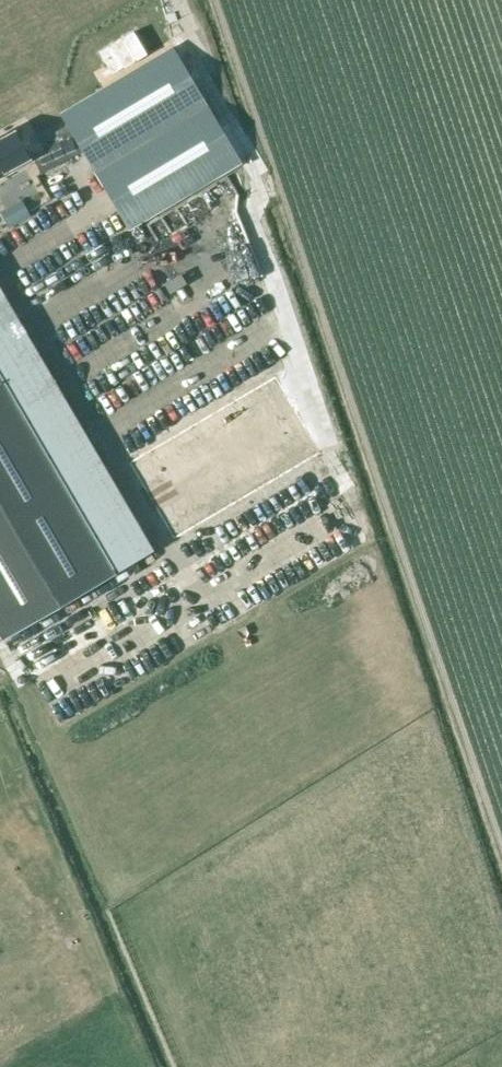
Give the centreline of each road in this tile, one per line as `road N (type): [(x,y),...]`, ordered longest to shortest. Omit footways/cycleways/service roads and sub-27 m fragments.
road 1 (track): [(0,738),(141,1066)]
road 2 (track): [(187,1066),(117,905)]

